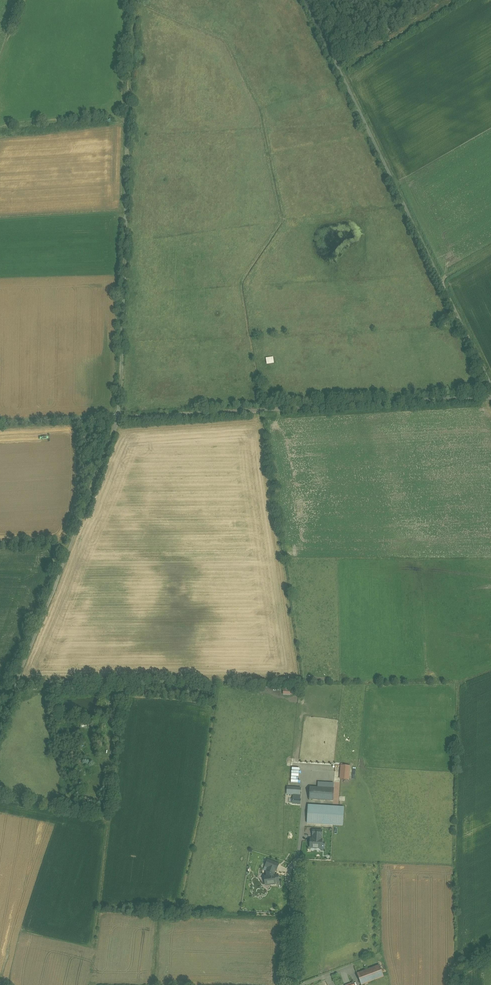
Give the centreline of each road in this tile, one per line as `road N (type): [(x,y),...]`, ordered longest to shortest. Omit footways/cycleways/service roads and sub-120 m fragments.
road 1 (track): [(490,387),(305,0)]
road 2 (track): [(138,0),(121,418)]
road 3 (unclassified): [(490,397),(121,418)]
road 4 (unclassified): [(121,418),(0,726)]
road 5 (track): [(338,69),(447,0)]
road 6 (unclassified): [(121,418),(0,425)]

